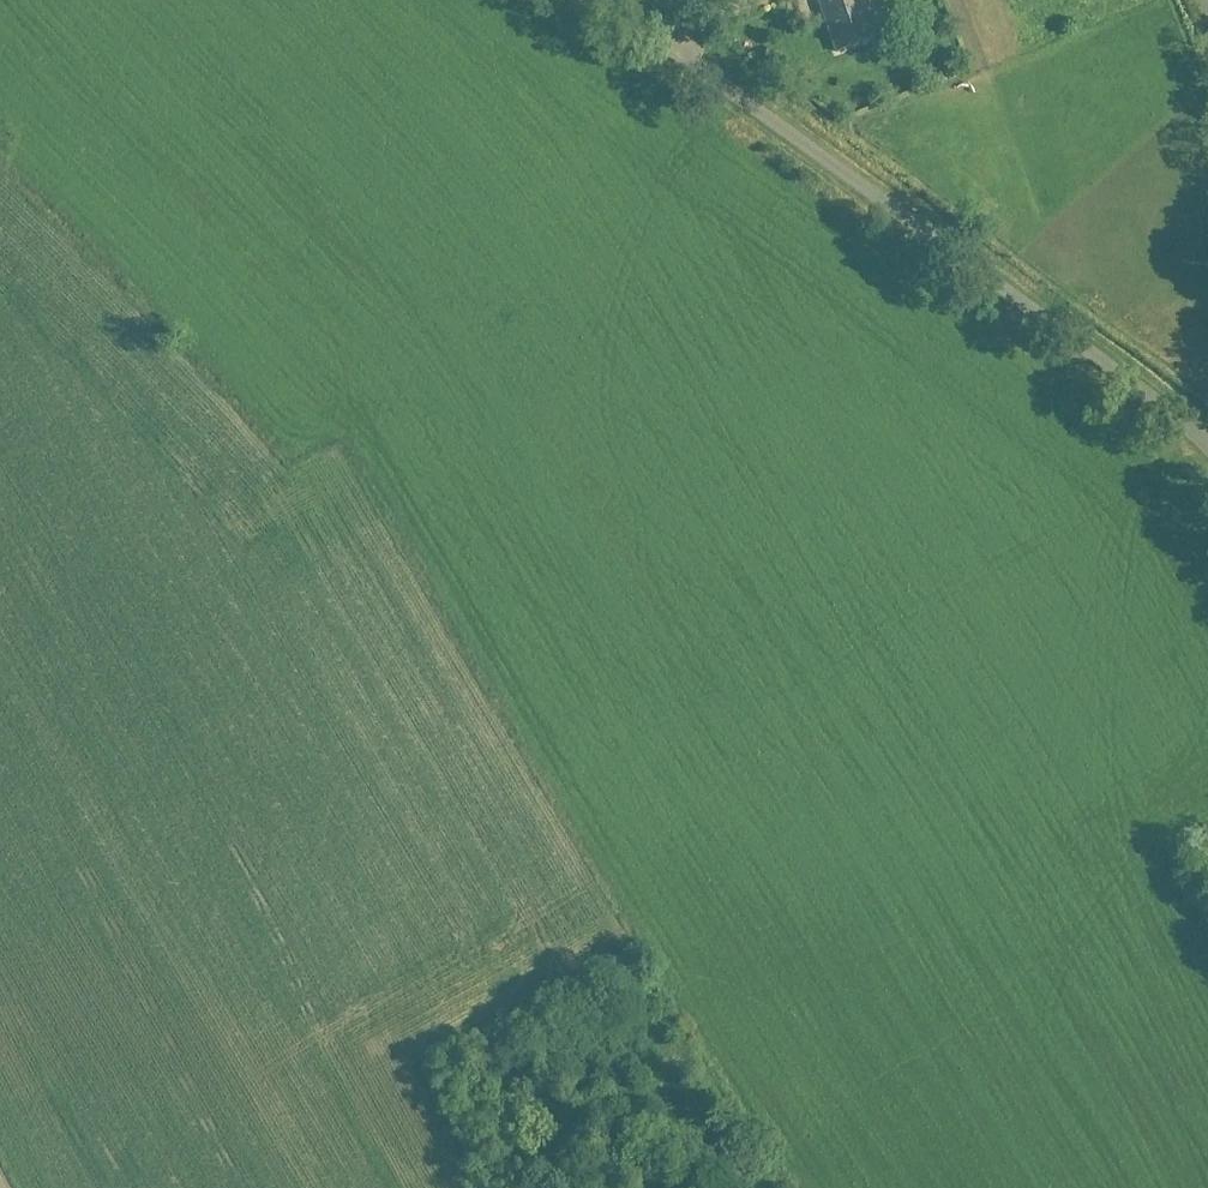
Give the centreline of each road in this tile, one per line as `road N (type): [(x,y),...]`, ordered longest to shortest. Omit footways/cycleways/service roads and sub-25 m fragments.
road 1 (unclassified): [(1207,443),(619,0)]

